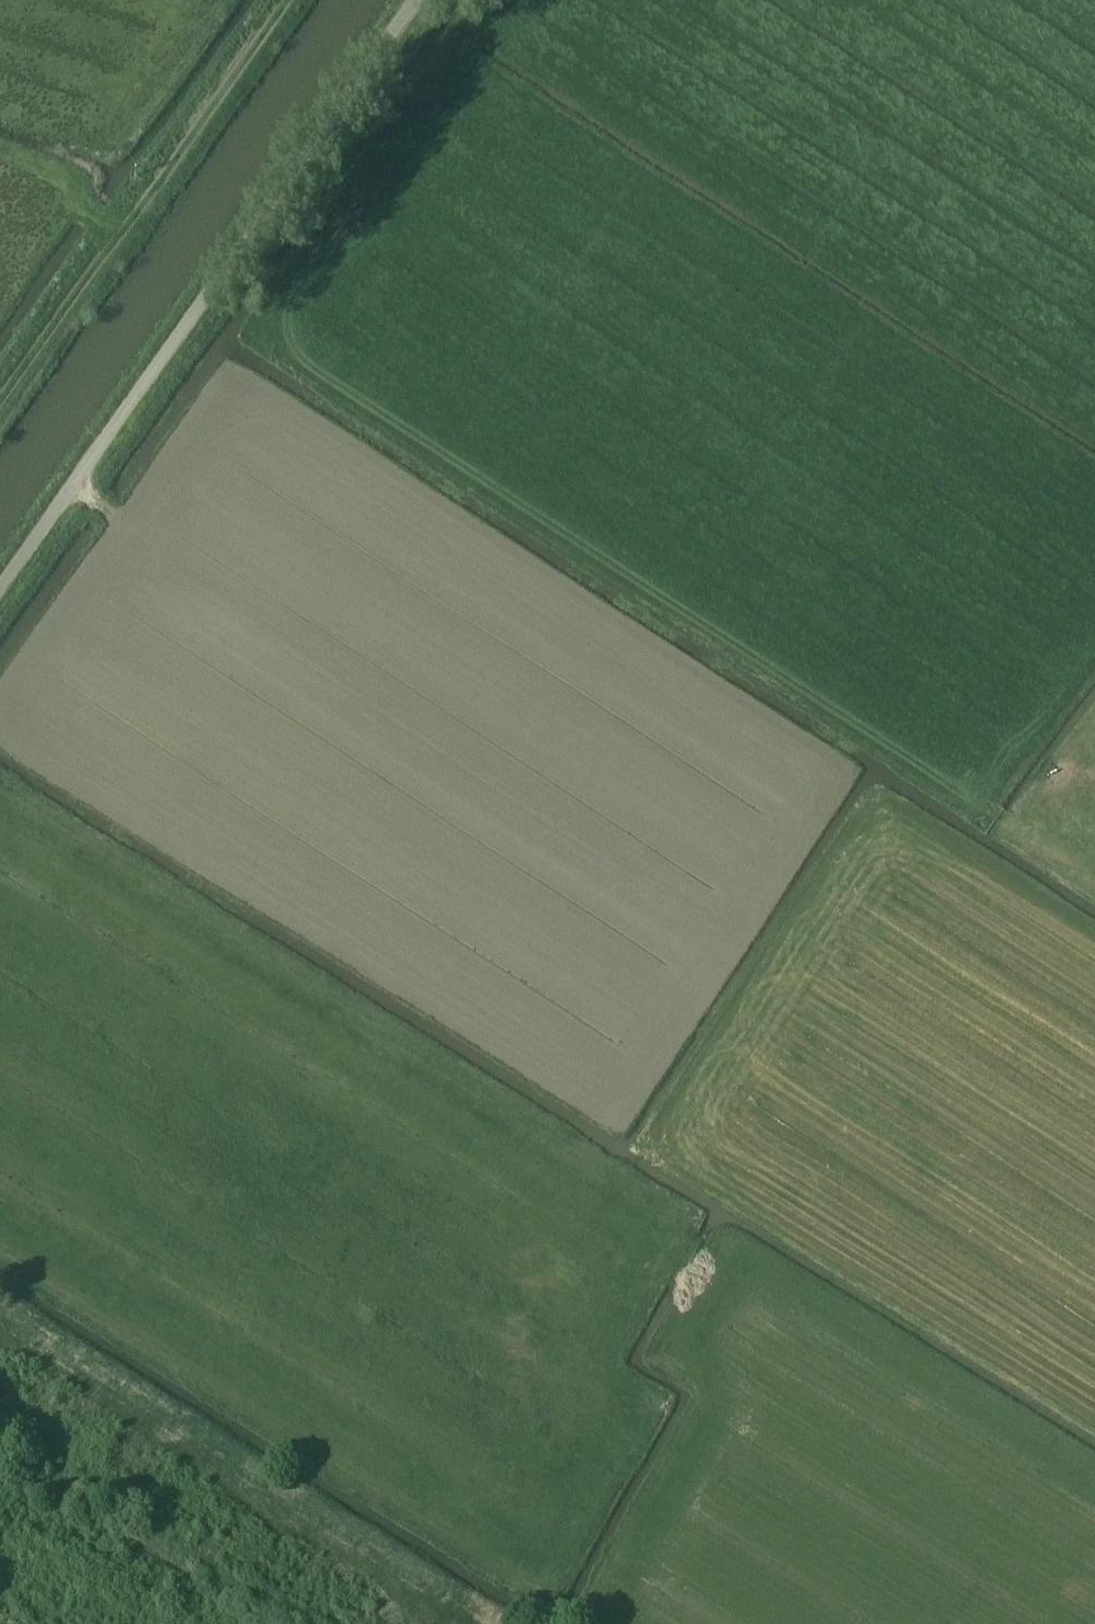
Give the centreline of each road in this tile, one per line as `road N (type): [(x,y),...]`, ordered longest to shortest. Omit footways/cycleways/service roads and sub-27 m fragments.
road 1 (unclassified): [(0,603),(418,0)]
road 2 (track): [(0,407),(291,0)]
road 3 (track): [(0,155),(65,178),(67,202),(123,237)]

